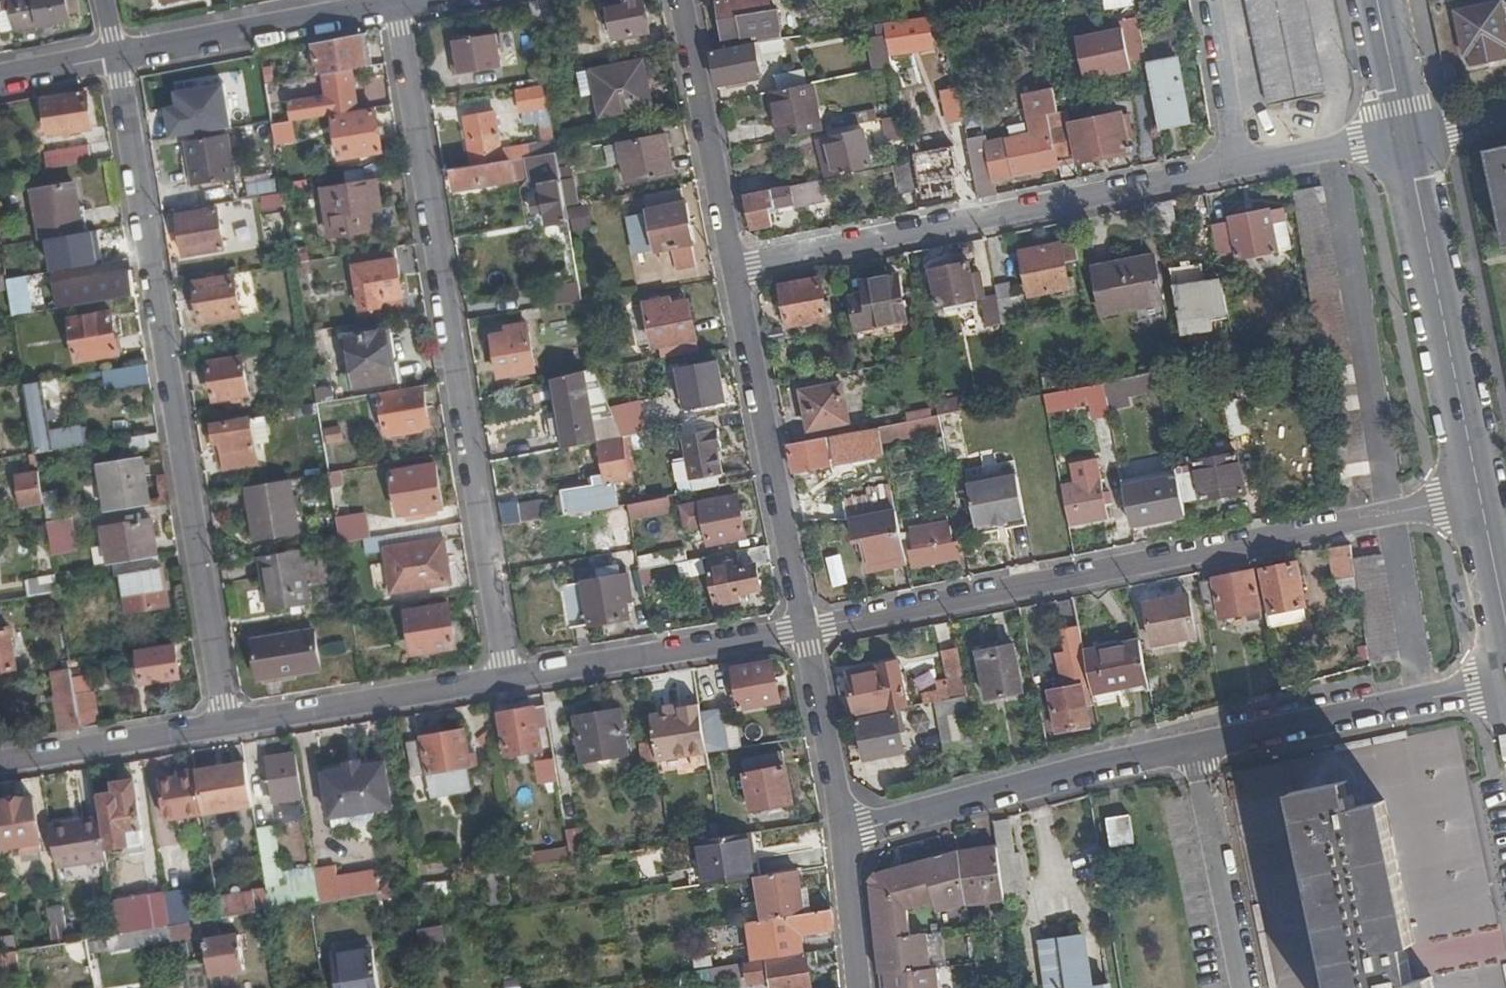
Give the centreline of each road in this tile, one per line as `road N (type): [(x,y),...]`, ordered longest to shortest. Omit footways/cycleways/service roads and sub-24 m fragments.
road 1 (residential): [(738,266),(1419,131)]
road 2 (unclassified): [(507,681),(397,2)]
road 3 (unclassified): [(805,628),(1479,494)]
road 4 (unclassified): [(225,727),(118,57)]
road 5 (tertiary): [(1479,494),(1412,161),(1419,131)]
road 6 (residential): [(805,628),(738,266)]
road 7 (residential): [(1196,744),(842,829)]
road 8 (residential): [(1505,682),(1196,744)]
road 9 (unclassified): [(507,681),(805,628)]
road 10 (unclassified): [(225,727),(507,681)]
road 11 (unclassified): [(118,57),(397,2)]
road 12 (residential): [(738,266),(682,0)]
road 13 (unclassified): [(1196,744),(1246,987)]
road 14 (unclassified): [(0,764),(225,727)]
road 15 (residential): [(842,829),(805,628)]
road 16 (residential): [(860,987),(842,829)]
road 17 (tertiary): [(1419,131),(1389,0)]
road 18 (tertiary): [(1505,616),(1479,494)]
road 19 (unclassified): [(0,80),(118,57)]

